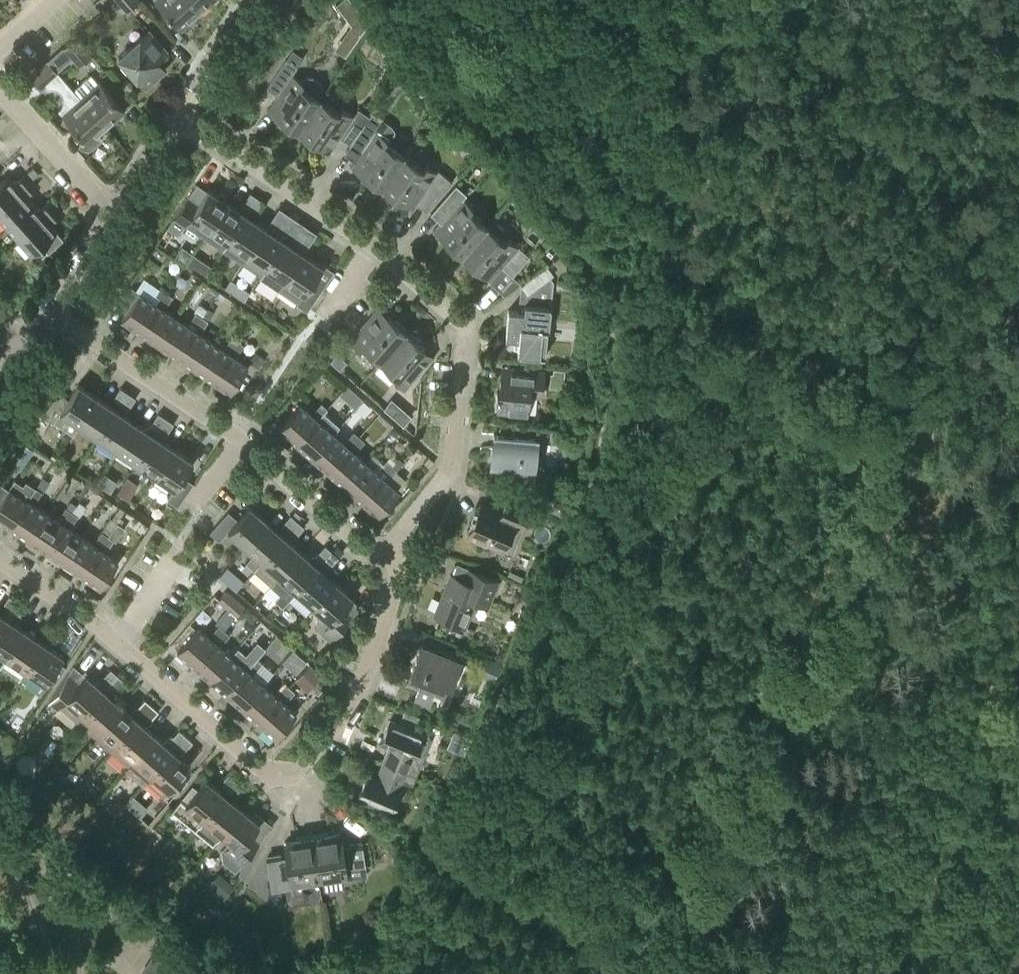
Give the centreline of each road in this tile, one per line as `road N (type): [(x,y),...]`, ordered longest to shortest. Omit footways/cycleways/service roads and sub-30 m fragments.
road 1 (track): [(655,949),(435,823),(595,469),(615,379),(637,353),(614,335),(570,227),(402,0)]
road 2 (track): [(655,949),(1018,257)]
road 3 (residential): [(395,545),(395,585),(349,705),(302,765),(267,775),(117,638),(0,559)]
road 4 (residential): [(175,122),(367,244),(461,332),(447,471),(395,545)]
road 5 (residential): [(395,545),(358,543),(55,291)]
road 6 (track): [(637,353),(1018,418)]
road 7 (residential): [(111,209),(0,100)]
road 8 (residential): [(175,122),(252,0)]

